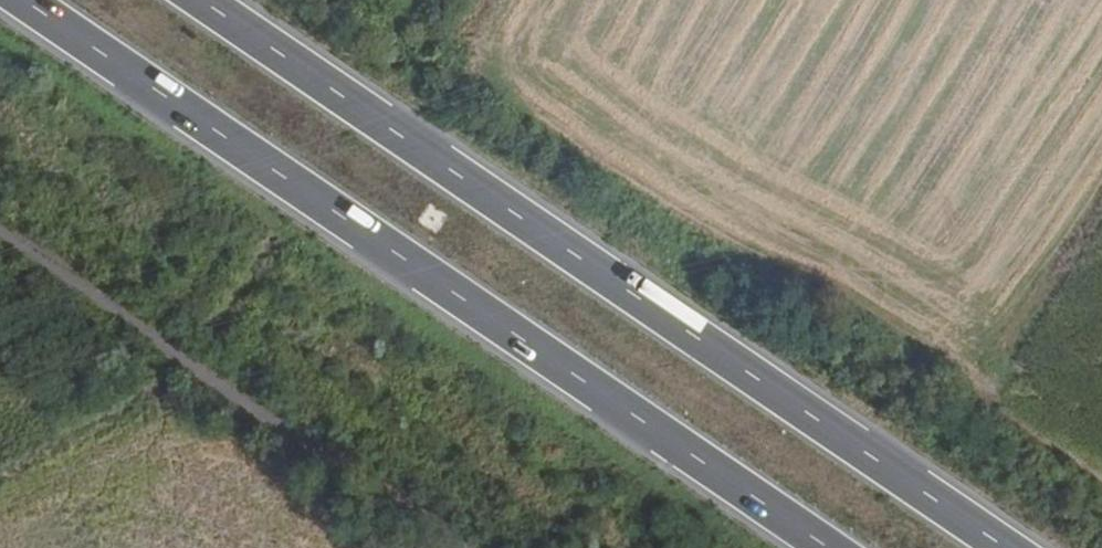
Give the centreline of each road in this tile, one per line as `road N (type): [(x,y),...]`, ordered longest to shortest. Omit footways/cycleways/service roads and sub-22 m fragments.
road 1 (motorway): [(1007,547),(203,0)]
road 2 (motorway): [(20,0),(821,547)]

